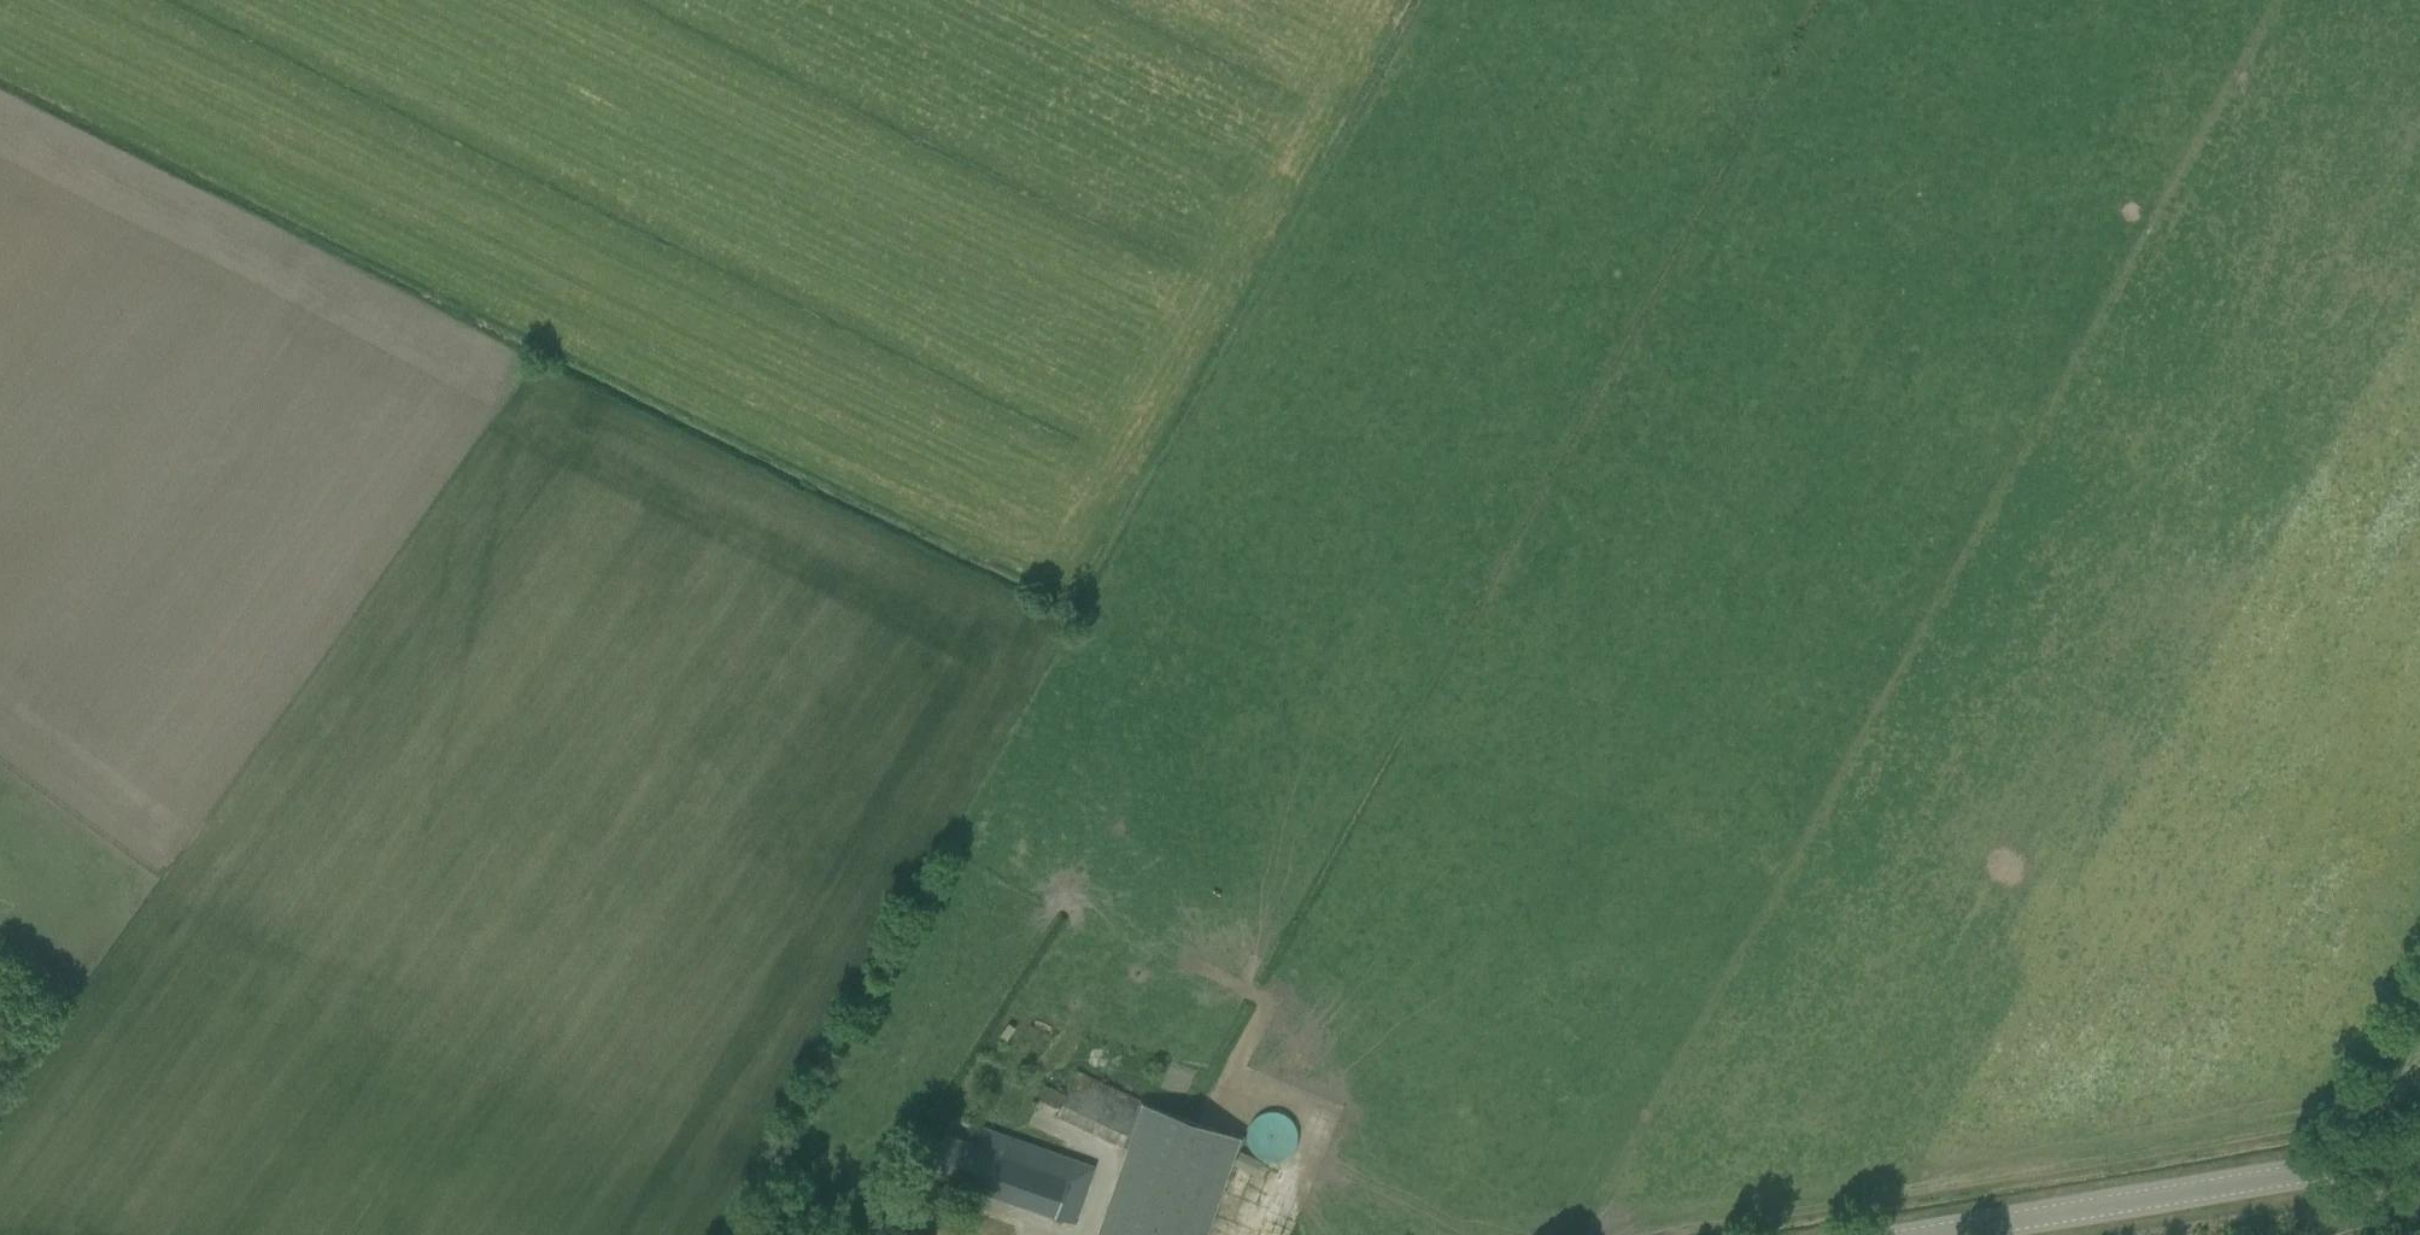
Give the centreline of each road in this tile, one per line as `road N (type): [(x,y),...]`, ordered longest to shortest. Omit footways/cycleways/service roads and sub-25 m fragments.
road 1 (tertiary): [(1951,1234),(2419,1166)]

